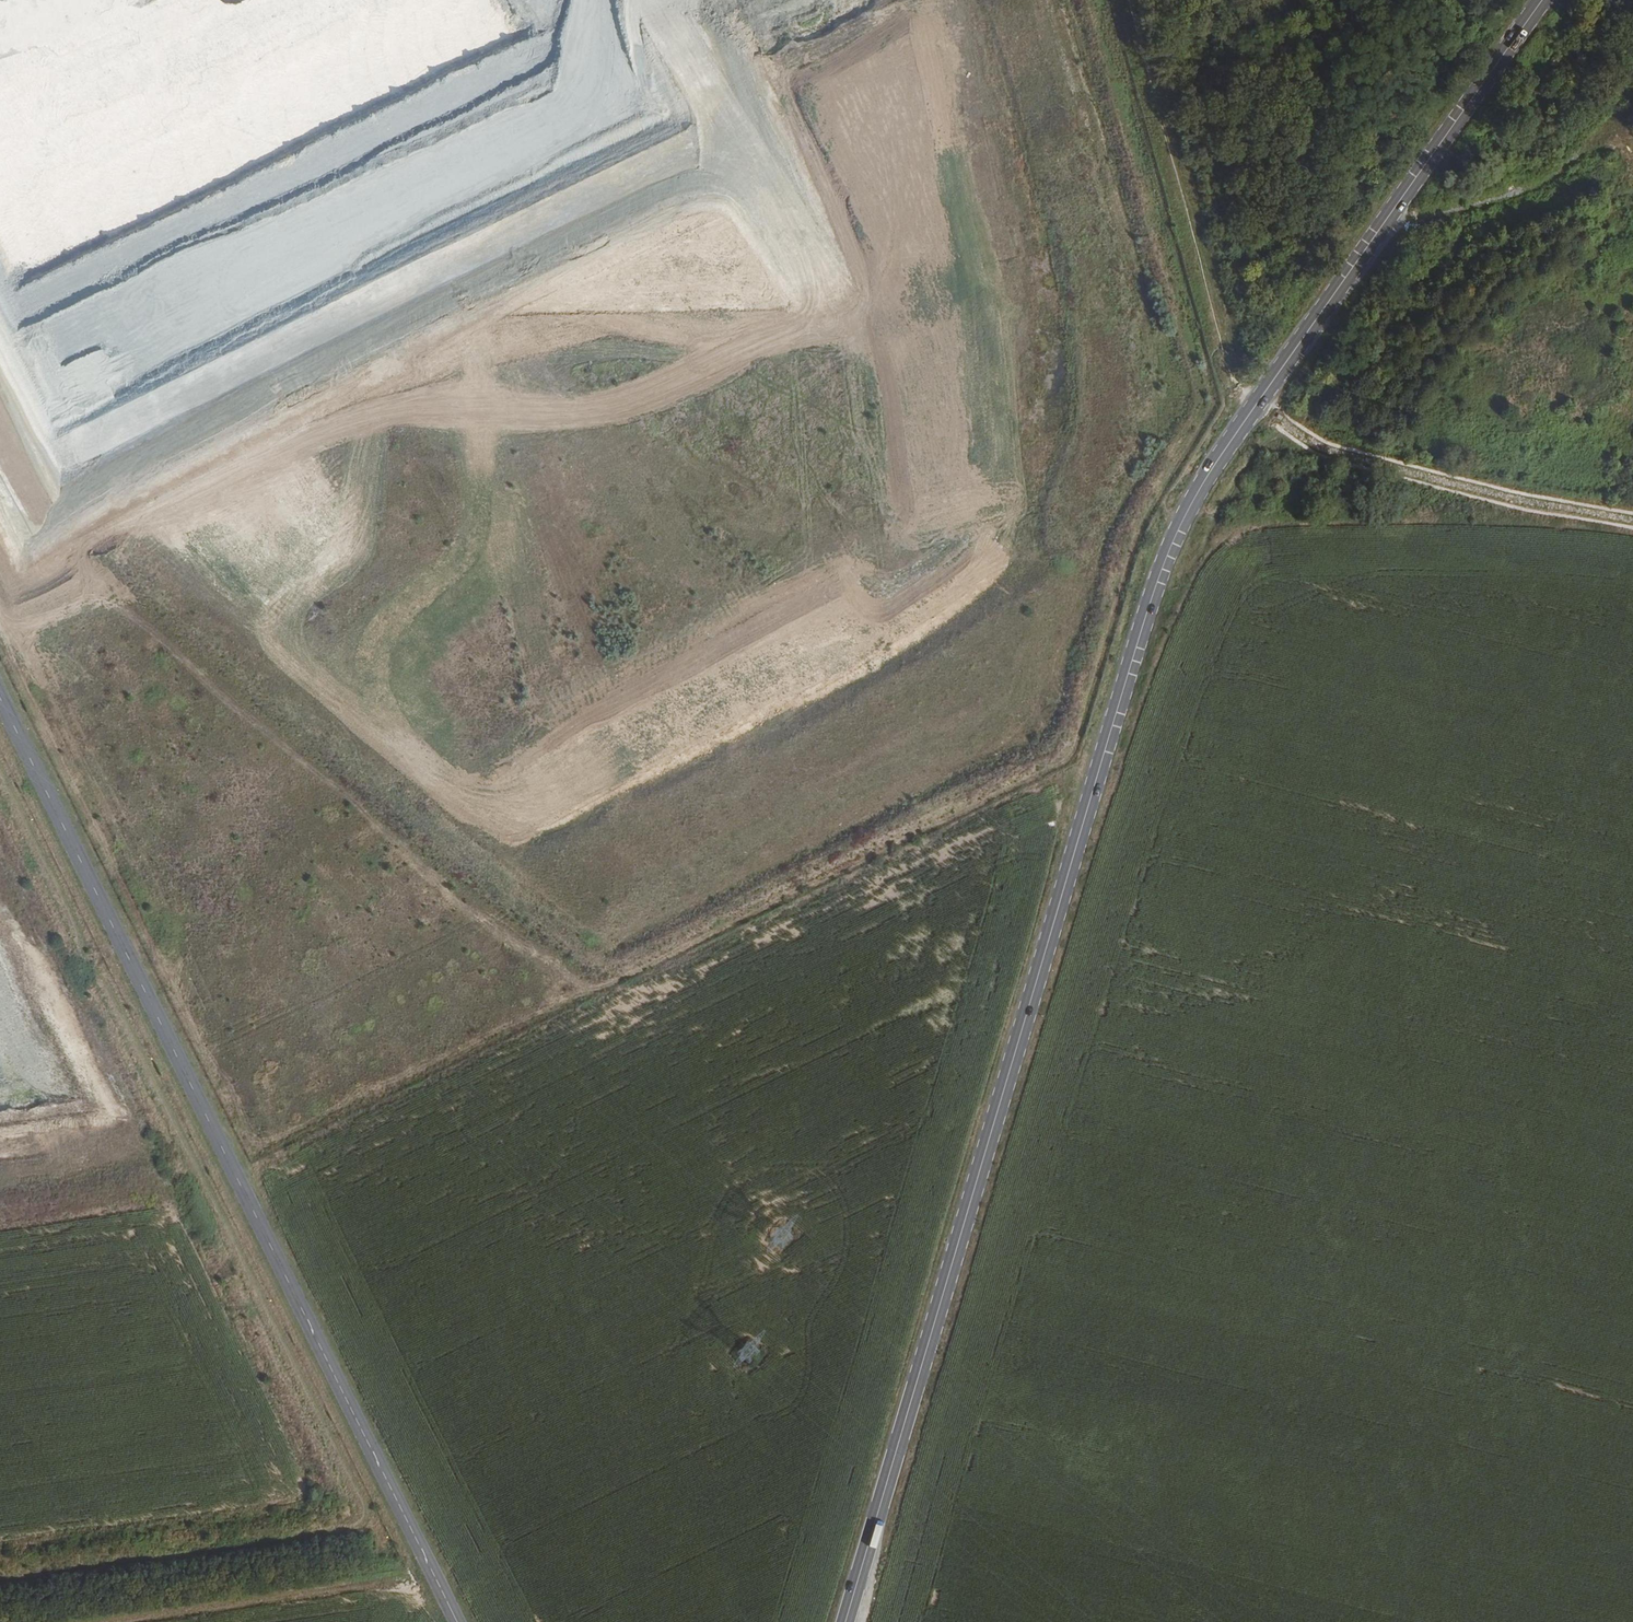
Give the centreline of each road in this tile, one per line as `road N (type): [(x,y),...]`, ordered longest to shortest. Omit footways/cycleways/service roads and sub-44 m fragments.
road 1 (primary): [(847,1621),(1122,683),(1158,577),(1202,484)]
road 2 (tertiary): [(0,695),(458,1621)]
road 3 (primary): [(1319,315),(1542,0)]
road 4 (primary): [(1319,315),(1274,367),(1202,484)]
road 5 (primary): [(1202,484),(1319,315)]

